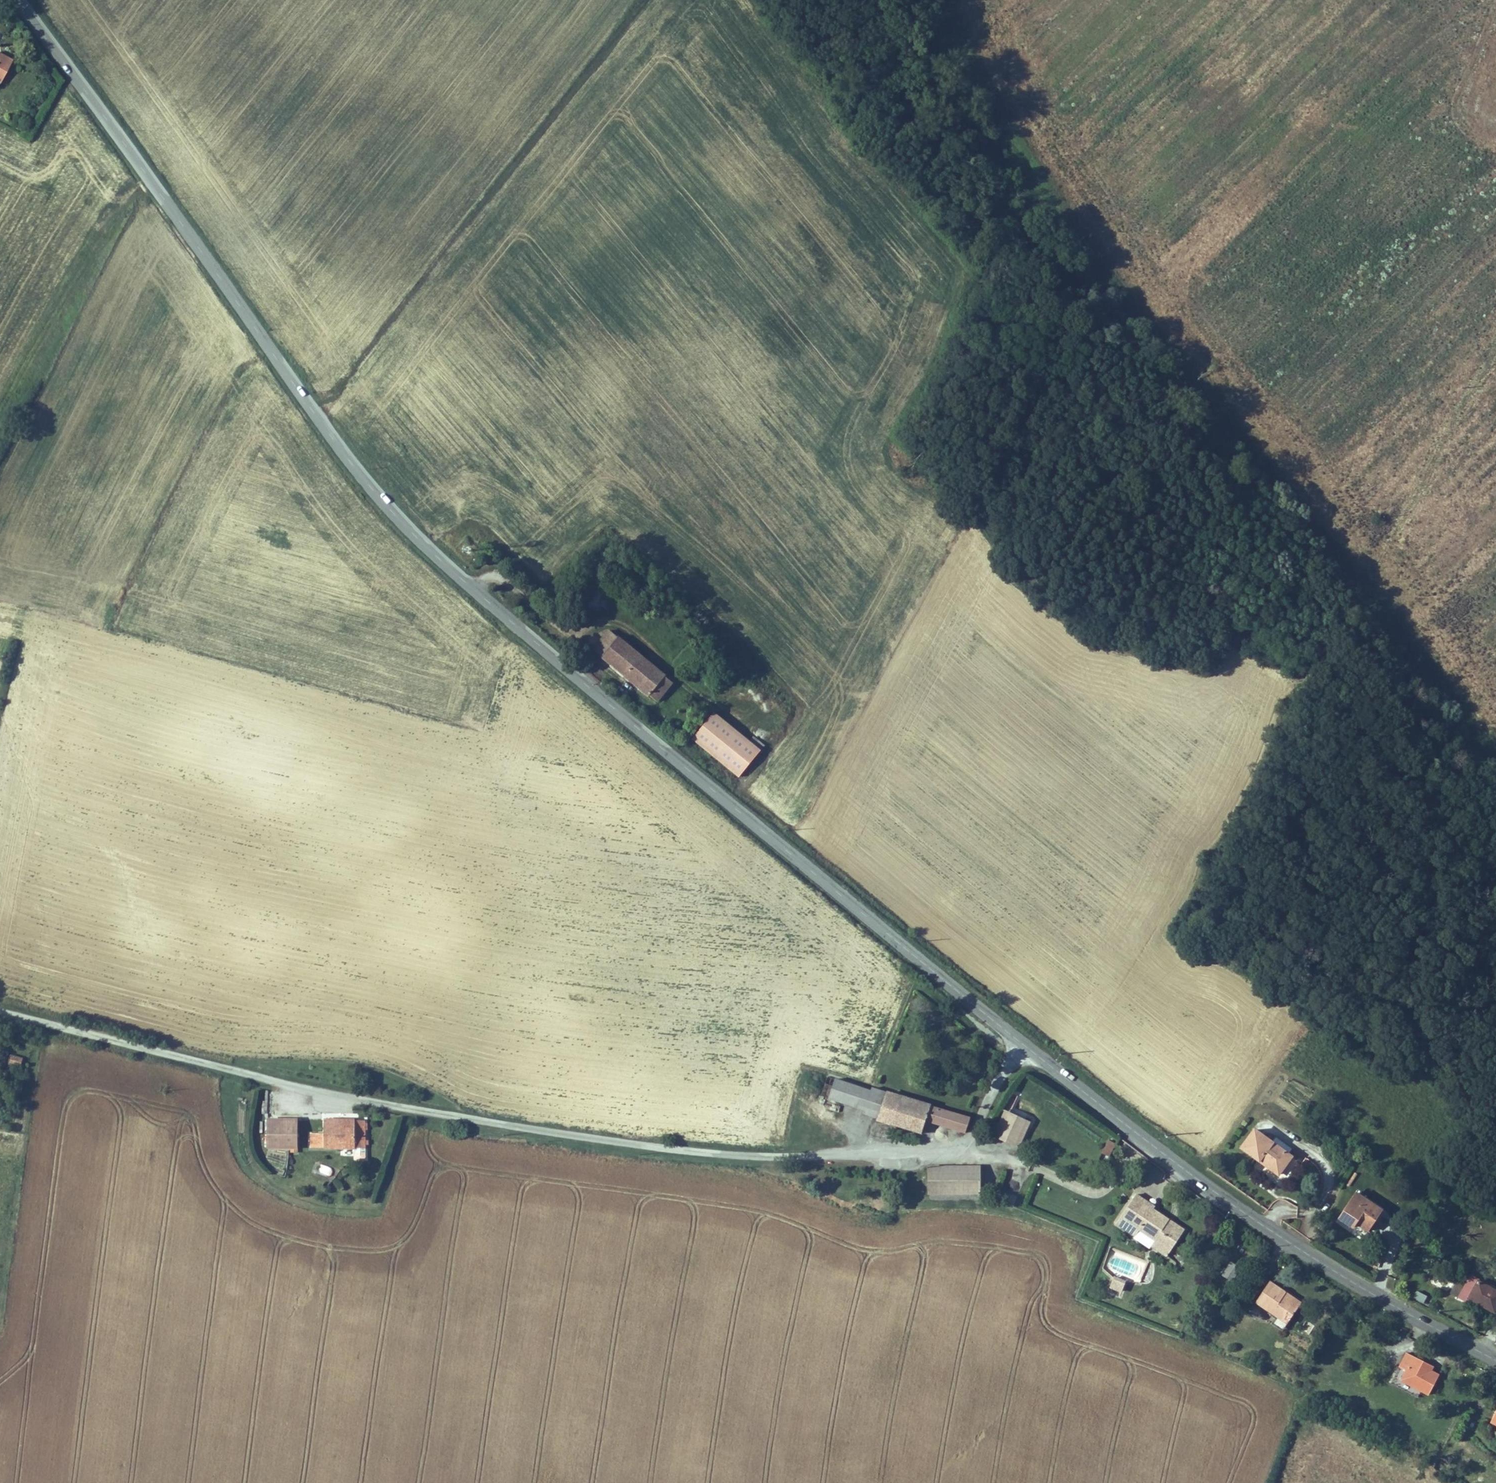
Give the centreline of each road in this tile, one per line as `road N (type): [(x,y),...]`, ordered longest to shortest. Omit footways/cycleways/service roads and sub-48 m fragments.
road 1 (tertiary): [(1020,1041),(597,694),(386,505),(19,0)]
road 2 (unclassified): [(0,1012),(355,1099),(646,1146),(764,1157),(925,1157),(957,1147),(978,1130),(1020,1041)]
road 3 (tertiary): [(1495,1361),(1239,1208),(1020,1041)]

